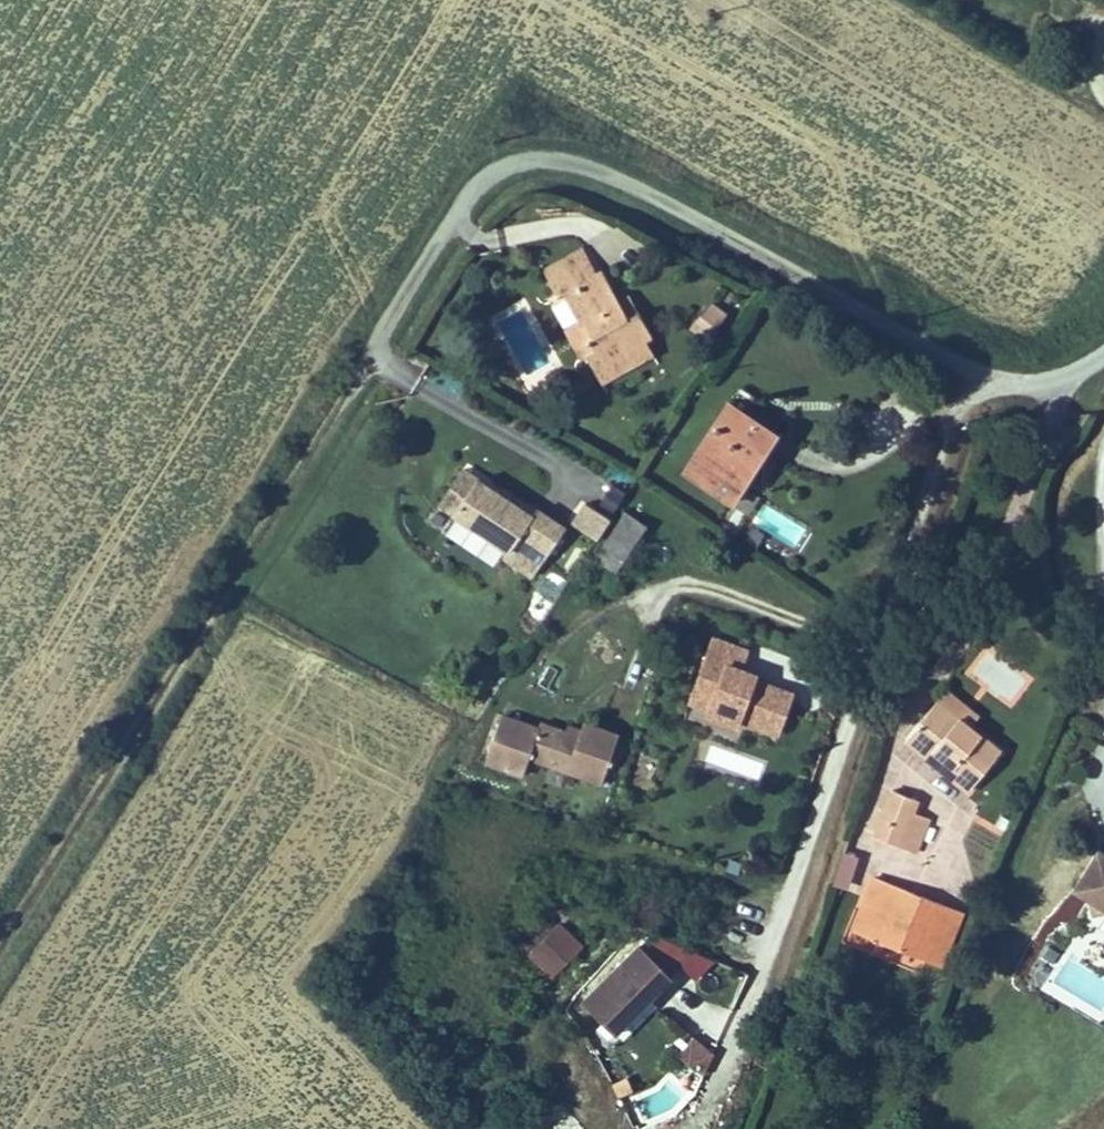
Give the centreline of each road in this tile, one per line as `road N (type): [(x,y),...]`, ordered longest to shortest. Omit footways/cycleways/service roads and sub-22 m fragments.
road 1 (unclassified): [(1103,356),(1054,378),(985,377),(607,185),(534,169),(483,210),(380,361)]
road 2 (track): [(380,361),(0,985)]

